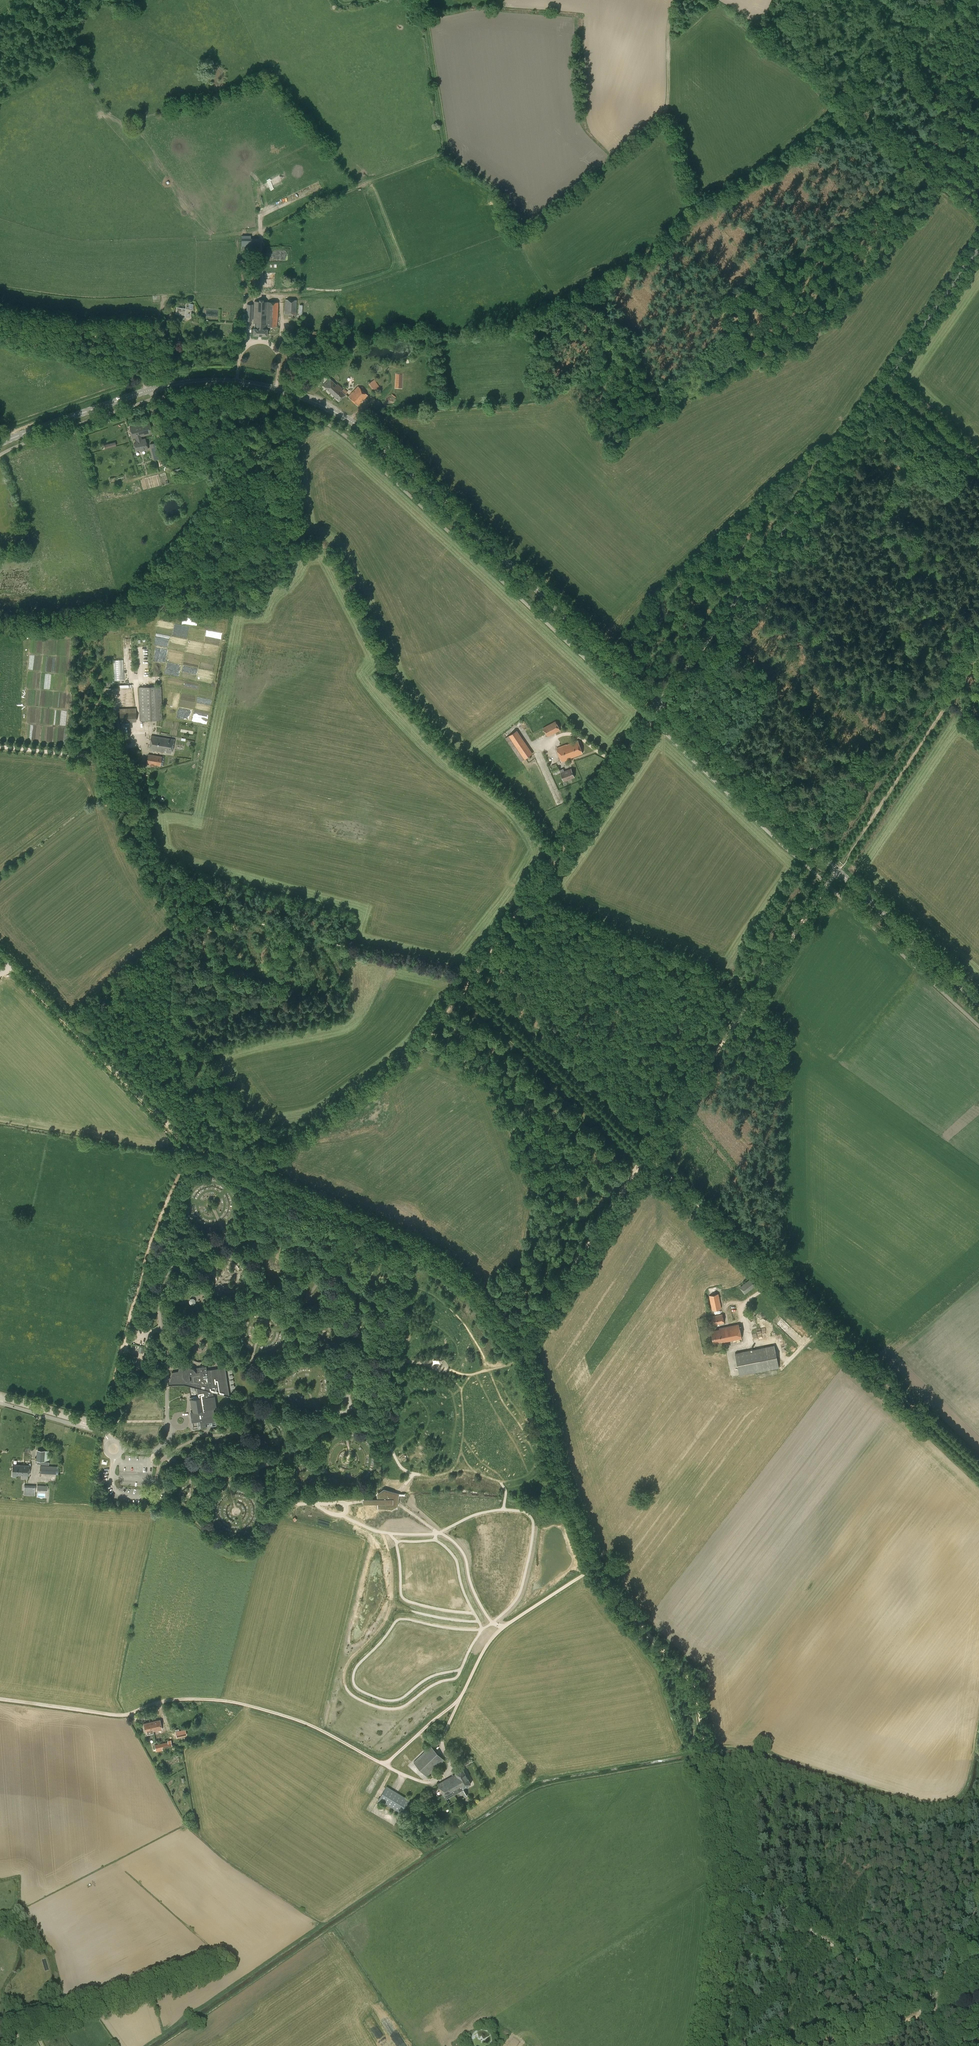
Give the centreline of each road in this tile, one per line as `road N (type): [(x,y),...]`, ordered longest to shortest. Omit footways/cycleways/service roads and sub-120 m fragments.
road 1 (secondary): [(0,444),(150,388),(197,380),(314,397),(357,424),(662,704)]
road 2 (track): [(0,1700),(120,1715),(171,1697),(233,1701),(298,1721),(433,1781),(452,1770),(441,1741),(496,1633),(595,1568)]
road 3 (unclassified): [(522,1345),(463,1276),(425,1250),(180,1141),(0,953)]
road 4 (track): [(617,1201),(522,1345),(595,1568),(692,1681),(705,1751)]
road 5 (track): [(897,170),(871,200),(537,401),(392,410),(370,404),(353,420)]
road 6 (track): [(978,655),(647,1156)]
road 7 (track): [(647,1156),(978,1469)]
road 8 (track): [(71,1026),(196,919),(211,915),(472,977)]
road 9 (secondary): [(662,704),(978,1000)]
road 10 (track): [(675,0),(671,113),(543,217),(525,220),(511,211),(497,188),(447,154)]
road 11 (tertiary): [(662,704),(886,382)]
road 12 (track): [(472,977),(662,704)]
road 13 (track): [(93,1429),(106,1408),(147,1250),(190,1148)]
road 14 (track): [(705,1751),(728,1908),(704,2045)]
road 15 (track): [(722,1868),(930,2014)]
road 16 (track): [(466,986),(647,1156)]
road 17 (track): [(254,1175),(423,1048)]
road 18 (track): [(447,154),(270,226)]
road 19 (tertiary): [(886,382),(978,246)]
road 20 (unclassified): [(978,464),(886,382)]

